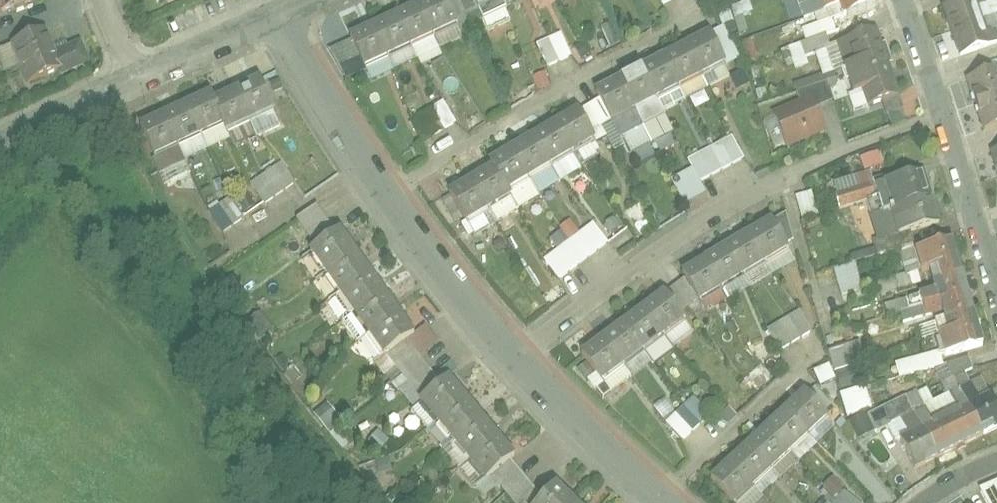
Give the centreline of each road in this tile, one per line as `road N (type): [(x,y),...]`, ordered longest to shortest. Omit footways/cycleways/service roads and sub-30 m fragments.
road 1 (residential): [(519,355),(745,196),(948,111)]
road 2 (residential): [(274,15),(386,192),(519,355)]
road 3 (residential): [(519,355),(673,502)]
road 4 (residential): [(948,111),(996,278)]
road 5 (residential): [(135,80),(274,15)]
road 6 (residential): [(0,140),(135,80)]

